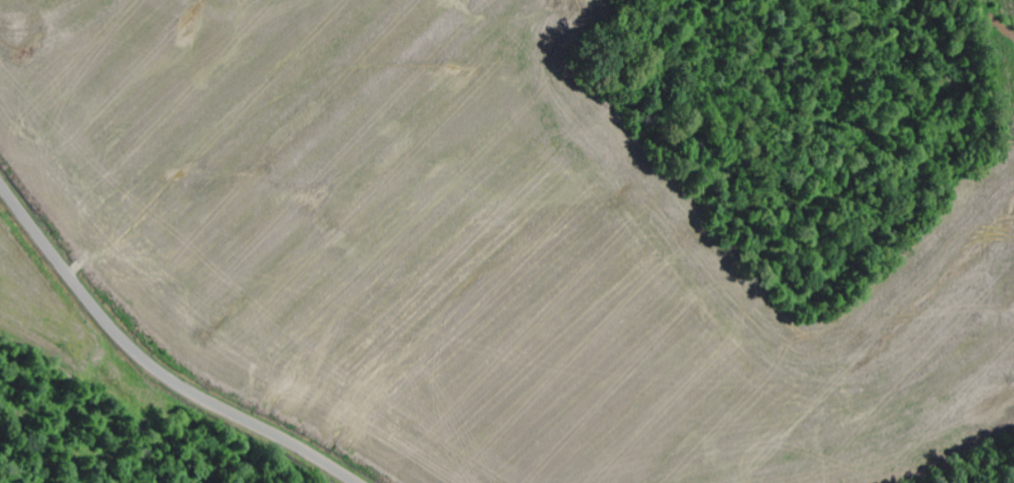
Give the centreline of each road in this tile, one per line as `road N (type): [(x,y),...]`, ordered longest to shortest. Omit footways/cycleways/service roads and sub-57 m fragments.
road 1 (residential): [(353,482),(141,361),(0,189)]

